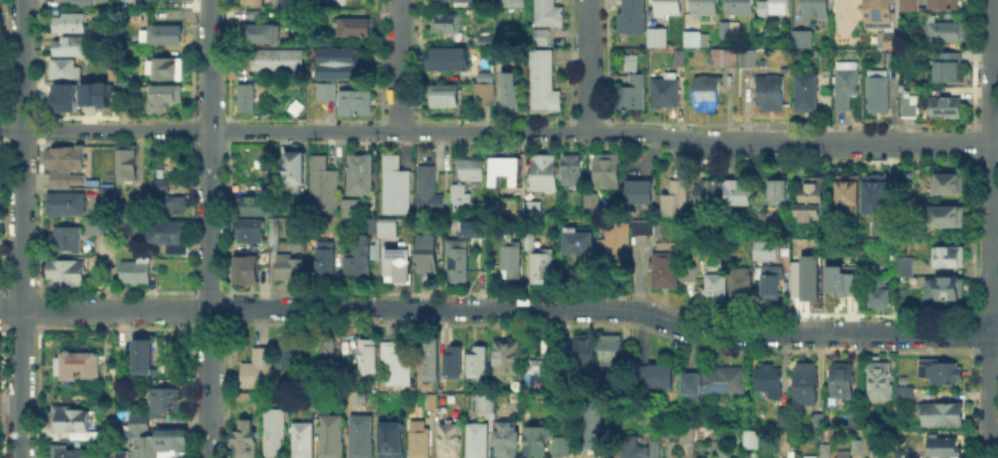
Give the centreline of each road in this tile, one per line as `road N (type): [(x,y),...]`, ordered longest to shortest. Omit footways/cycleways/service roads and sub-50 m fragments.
road 1 (residential): [(0,310),(632,310),(703,332),(997,334)]
road 2 (residential): [(0,130),(658,133),(693,141),(997,144)]
road 3 (residential): [(993,0),(990,457)]
road 4 (residential): [(24,0),(21,457)]
road 5 (tertiary): [(212,0),(210,457)]
road 6 (residential): [(590,0),(590,133)]
road 7 (residential): [(400,0),(399,132)]

